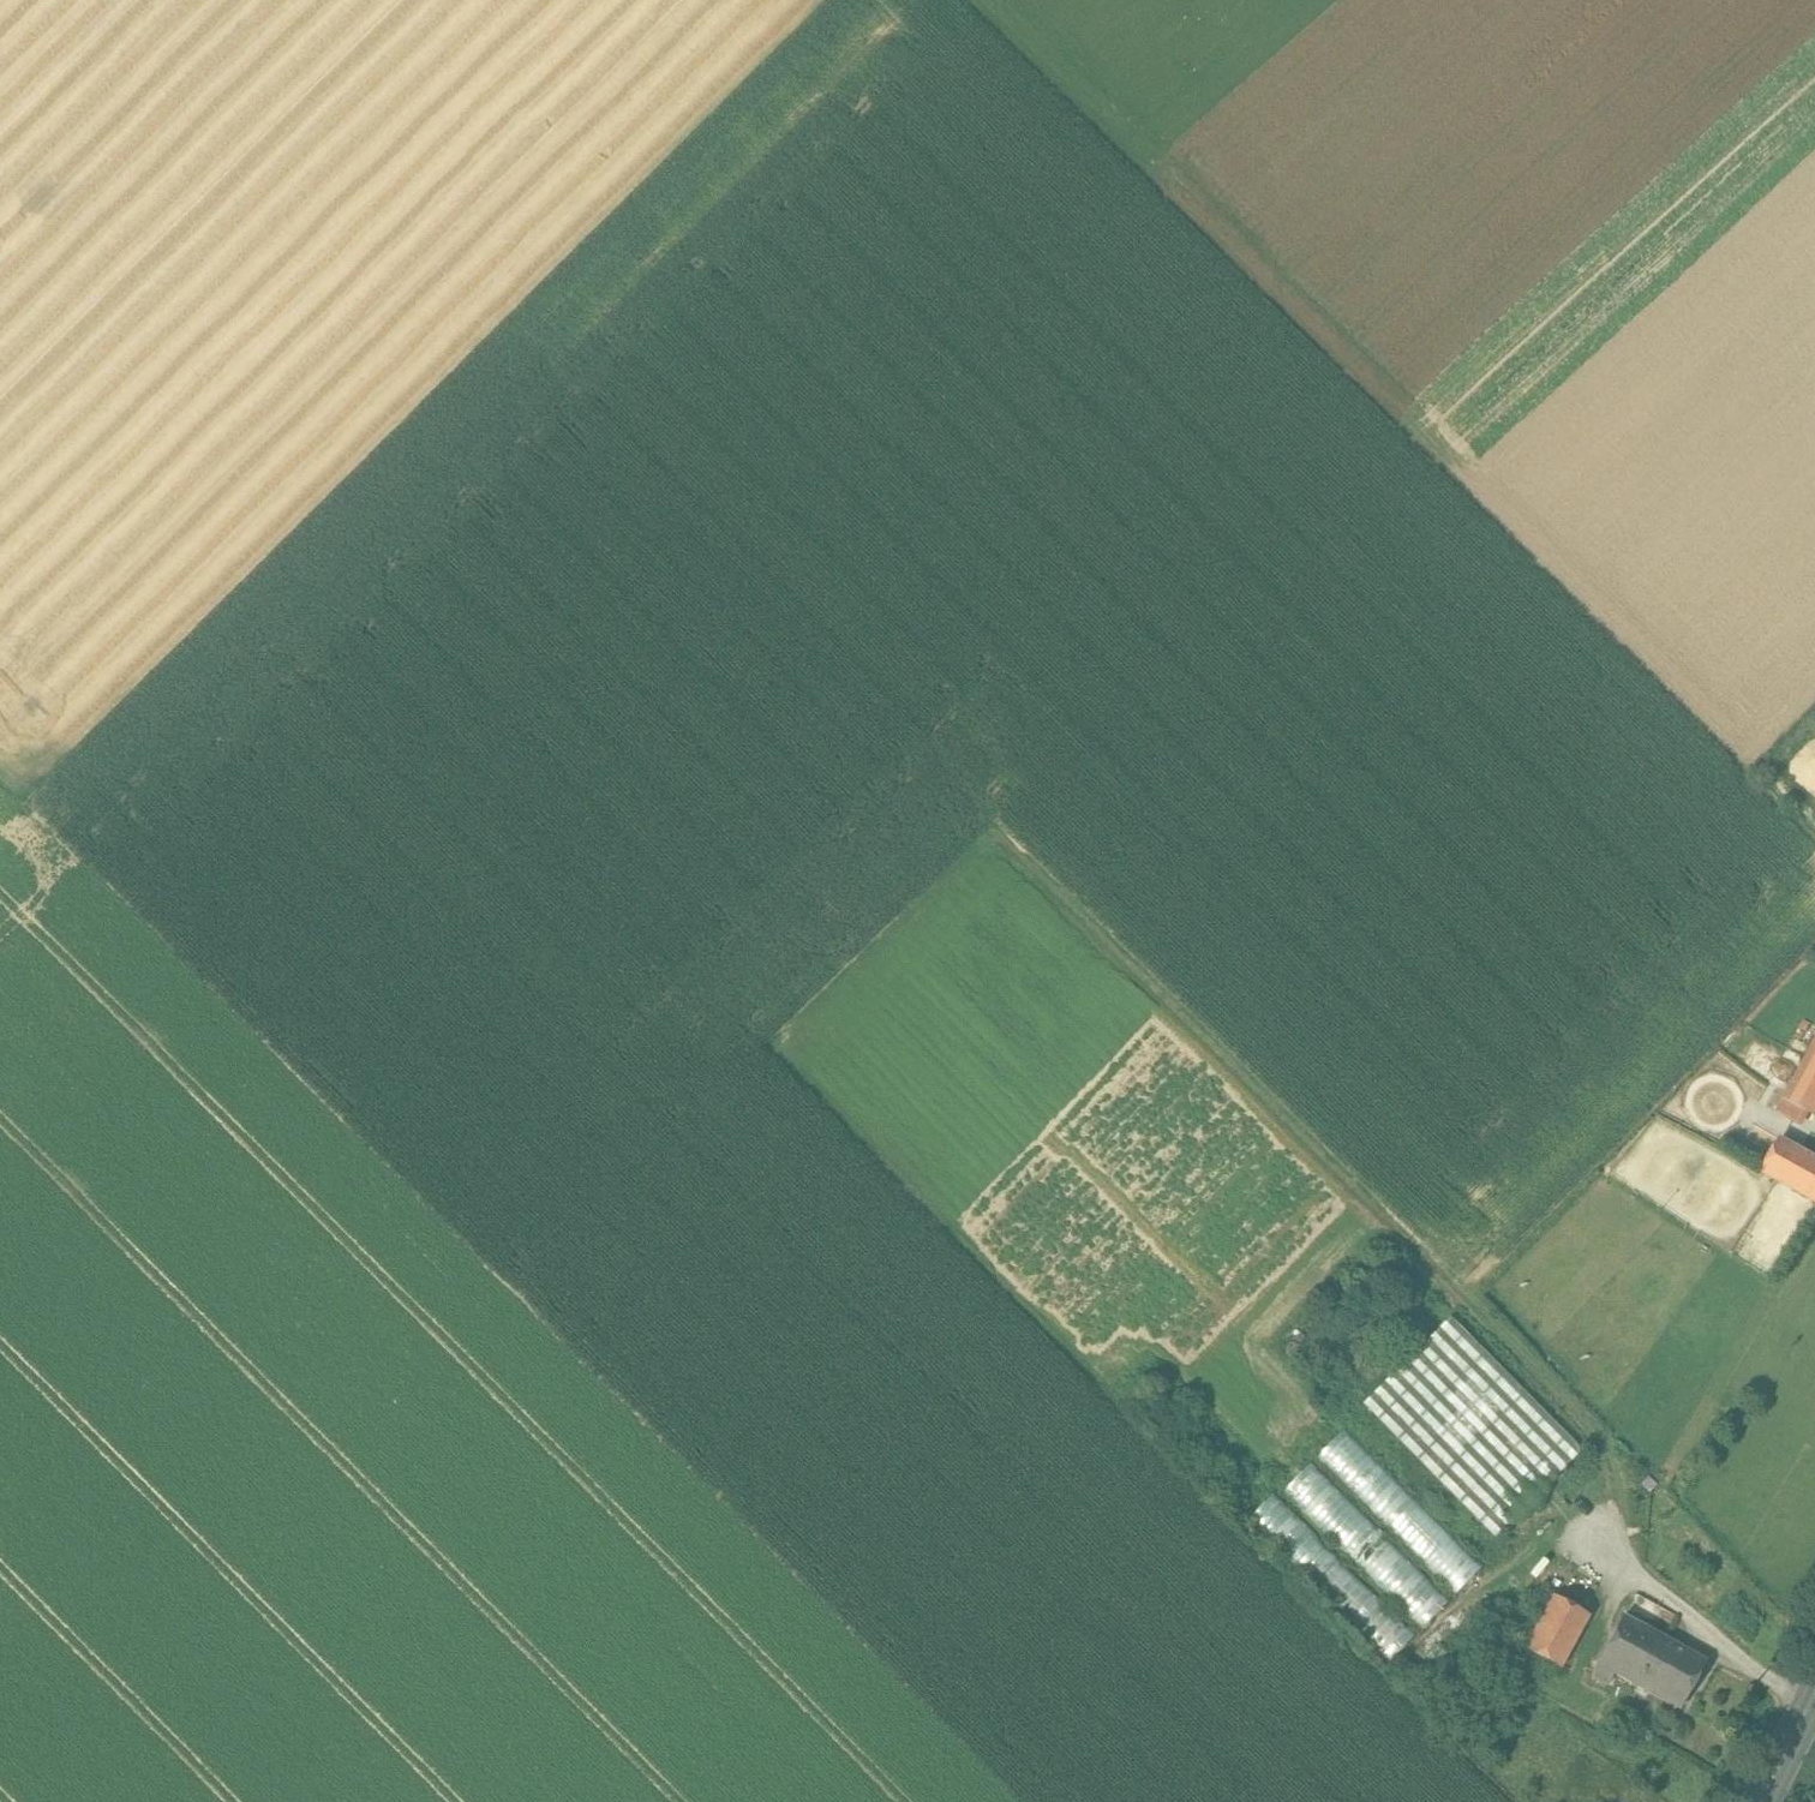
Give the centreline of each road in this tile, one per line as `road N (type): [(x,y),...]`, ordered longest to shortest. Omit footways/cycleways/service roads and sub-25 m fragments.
road 1 (primary): [(1814,1693),(1759,1801)]

